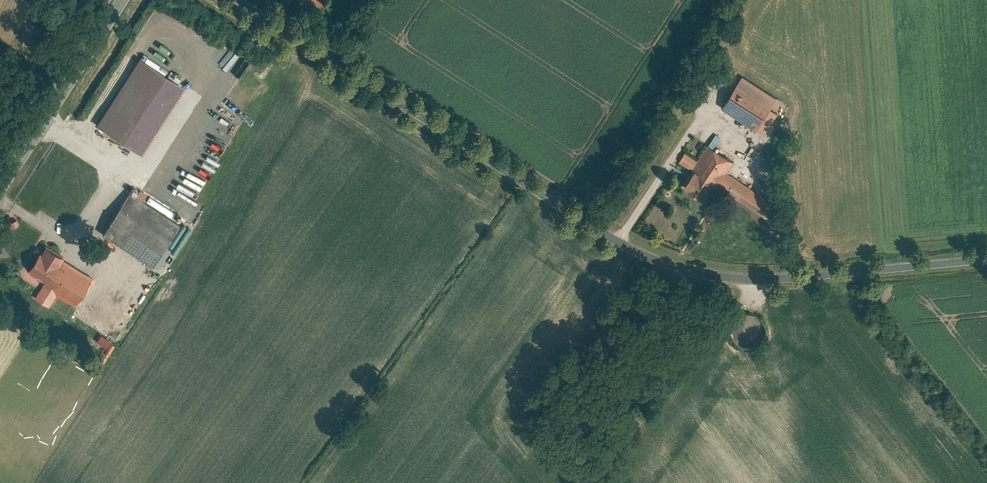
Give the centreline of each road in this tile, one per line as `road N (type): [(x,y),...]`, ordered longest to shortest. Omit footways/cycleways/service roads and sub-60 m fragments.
road 1 (tertiary): [(986,259),(796,278),(693,274),(619,244),(238,0)]
road 2 (track): [(720,277),(716,306),(589,474)]
road 3 (tertiary): [(122,0),(0,189)]

